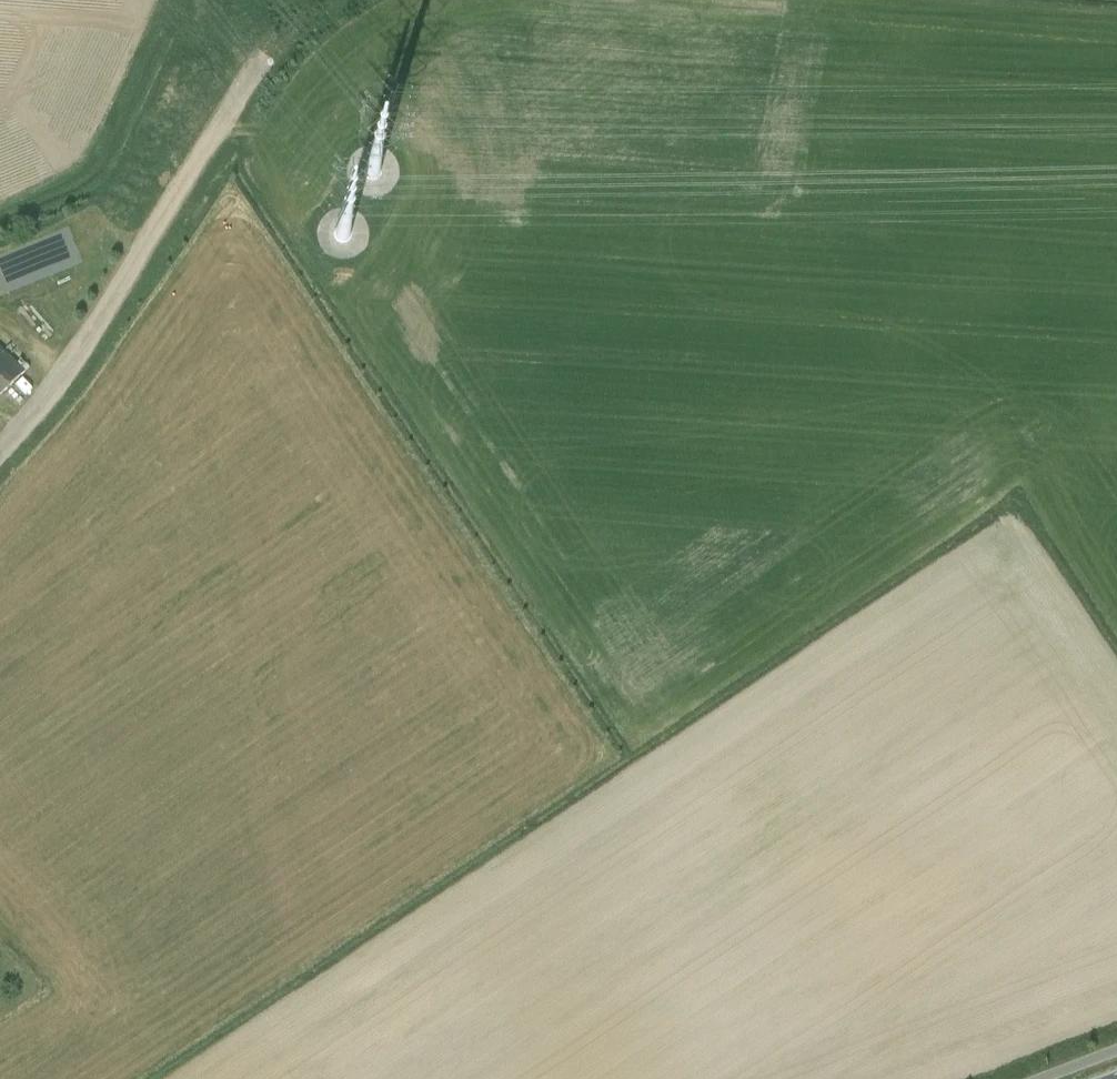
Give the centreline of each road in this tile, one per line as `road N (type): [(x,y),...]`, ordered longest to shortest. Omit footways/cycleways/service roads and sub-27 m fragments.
road 1 (unclassified): [(0,450),(53,388),(264,56)]

